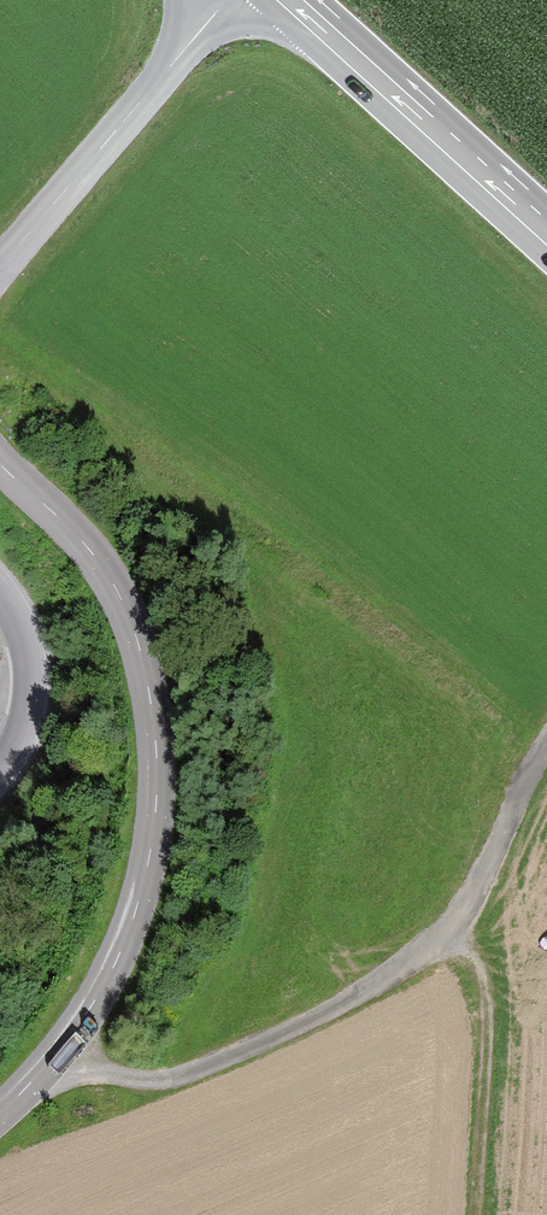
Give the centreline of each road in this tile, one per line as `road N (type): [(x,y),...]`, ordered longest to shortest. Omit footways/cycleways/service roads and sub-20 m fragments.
road 1 (unclassified): [(0,1112),(49,1060),(113,961),(150,848),(154,749),(134,641),(82,543),(0,460)]
road 2 (track): [(49,1060),(83,1072),(164,1077),(370,983),(458,916),(546,749)]
road 3 (secondary): [(546,235),(297,0)]
road 4 (unclassified): [(0,266),(214,0)]
road 5 (track): [(437,932),(476,969),(487,1004),(482,1214)]

